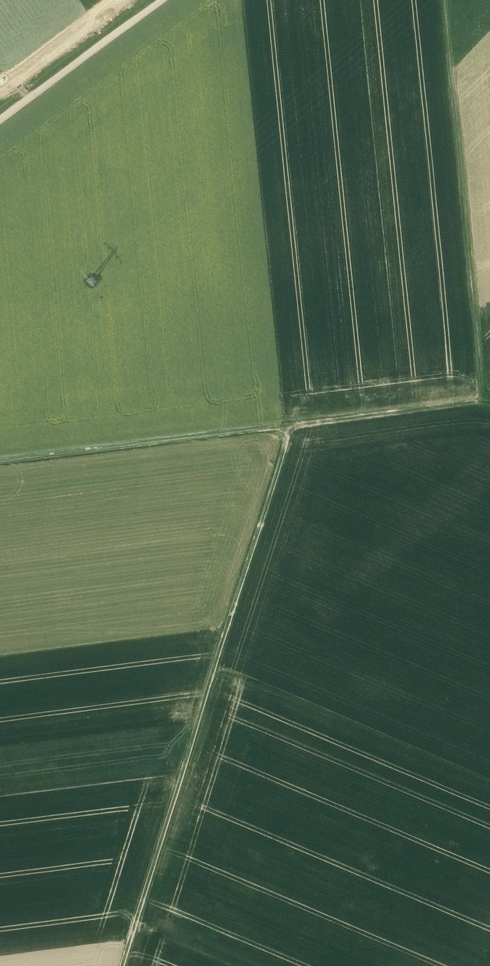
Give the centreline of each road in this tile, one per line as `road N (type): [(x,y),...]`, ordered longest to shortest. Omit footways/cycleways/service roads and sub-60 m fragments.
road 1 (track): [(441,0),(482,403),(0,462)]
road 2 (track): [(286,427),(120,965)]
road 3 (track): [(159,0),(0,118)]

